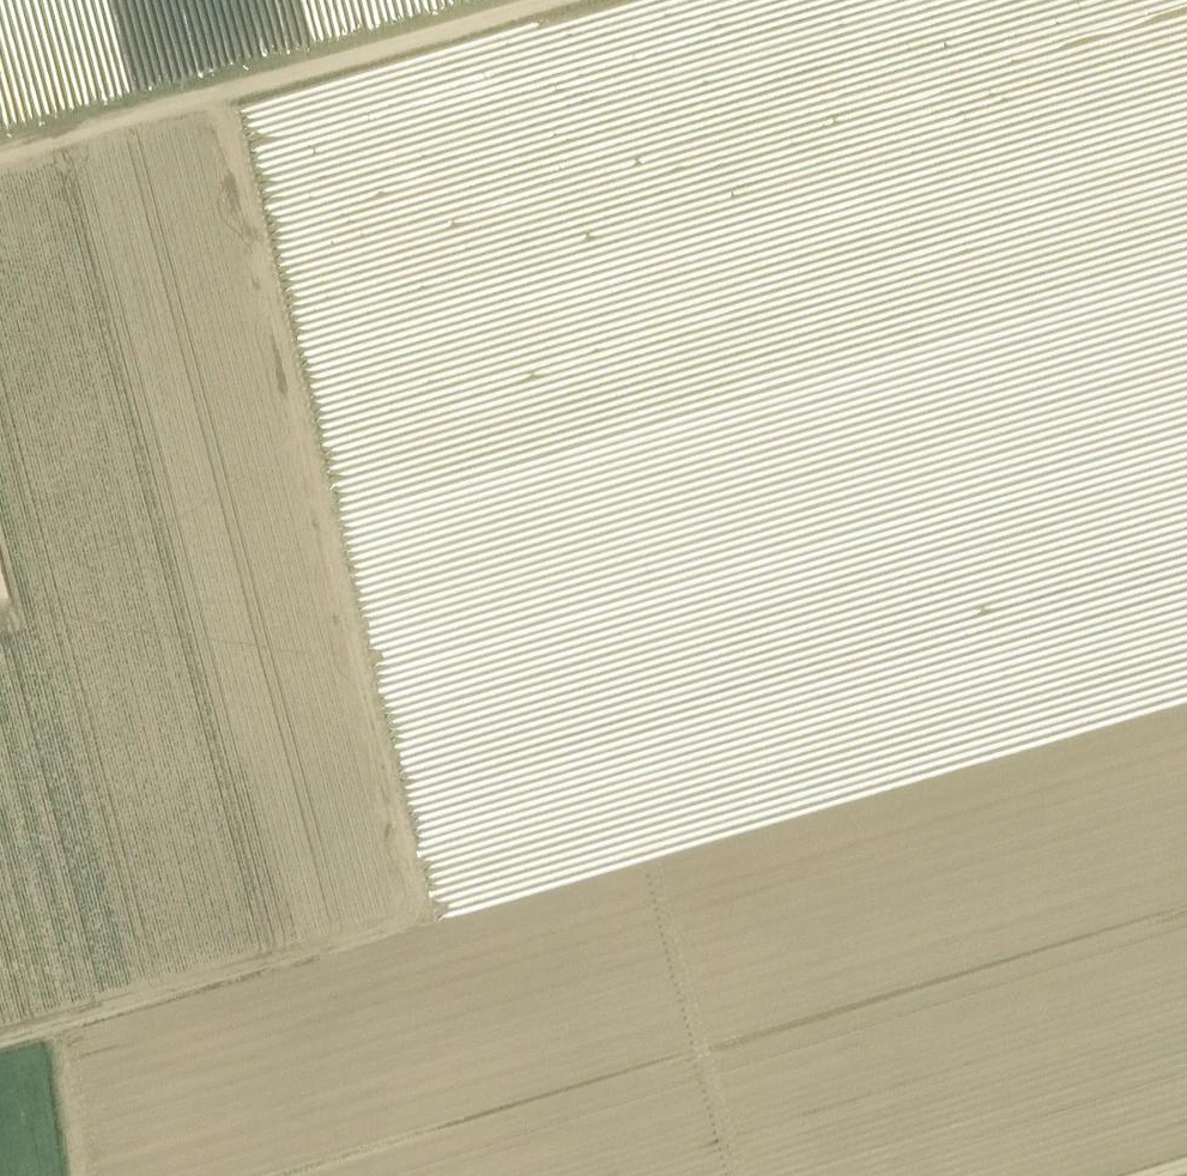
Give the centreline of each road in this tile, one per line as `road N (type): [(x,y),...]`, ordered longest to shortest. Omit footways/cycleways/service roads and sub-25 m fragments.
road 1 (track): [(0,159),(561,0)]

